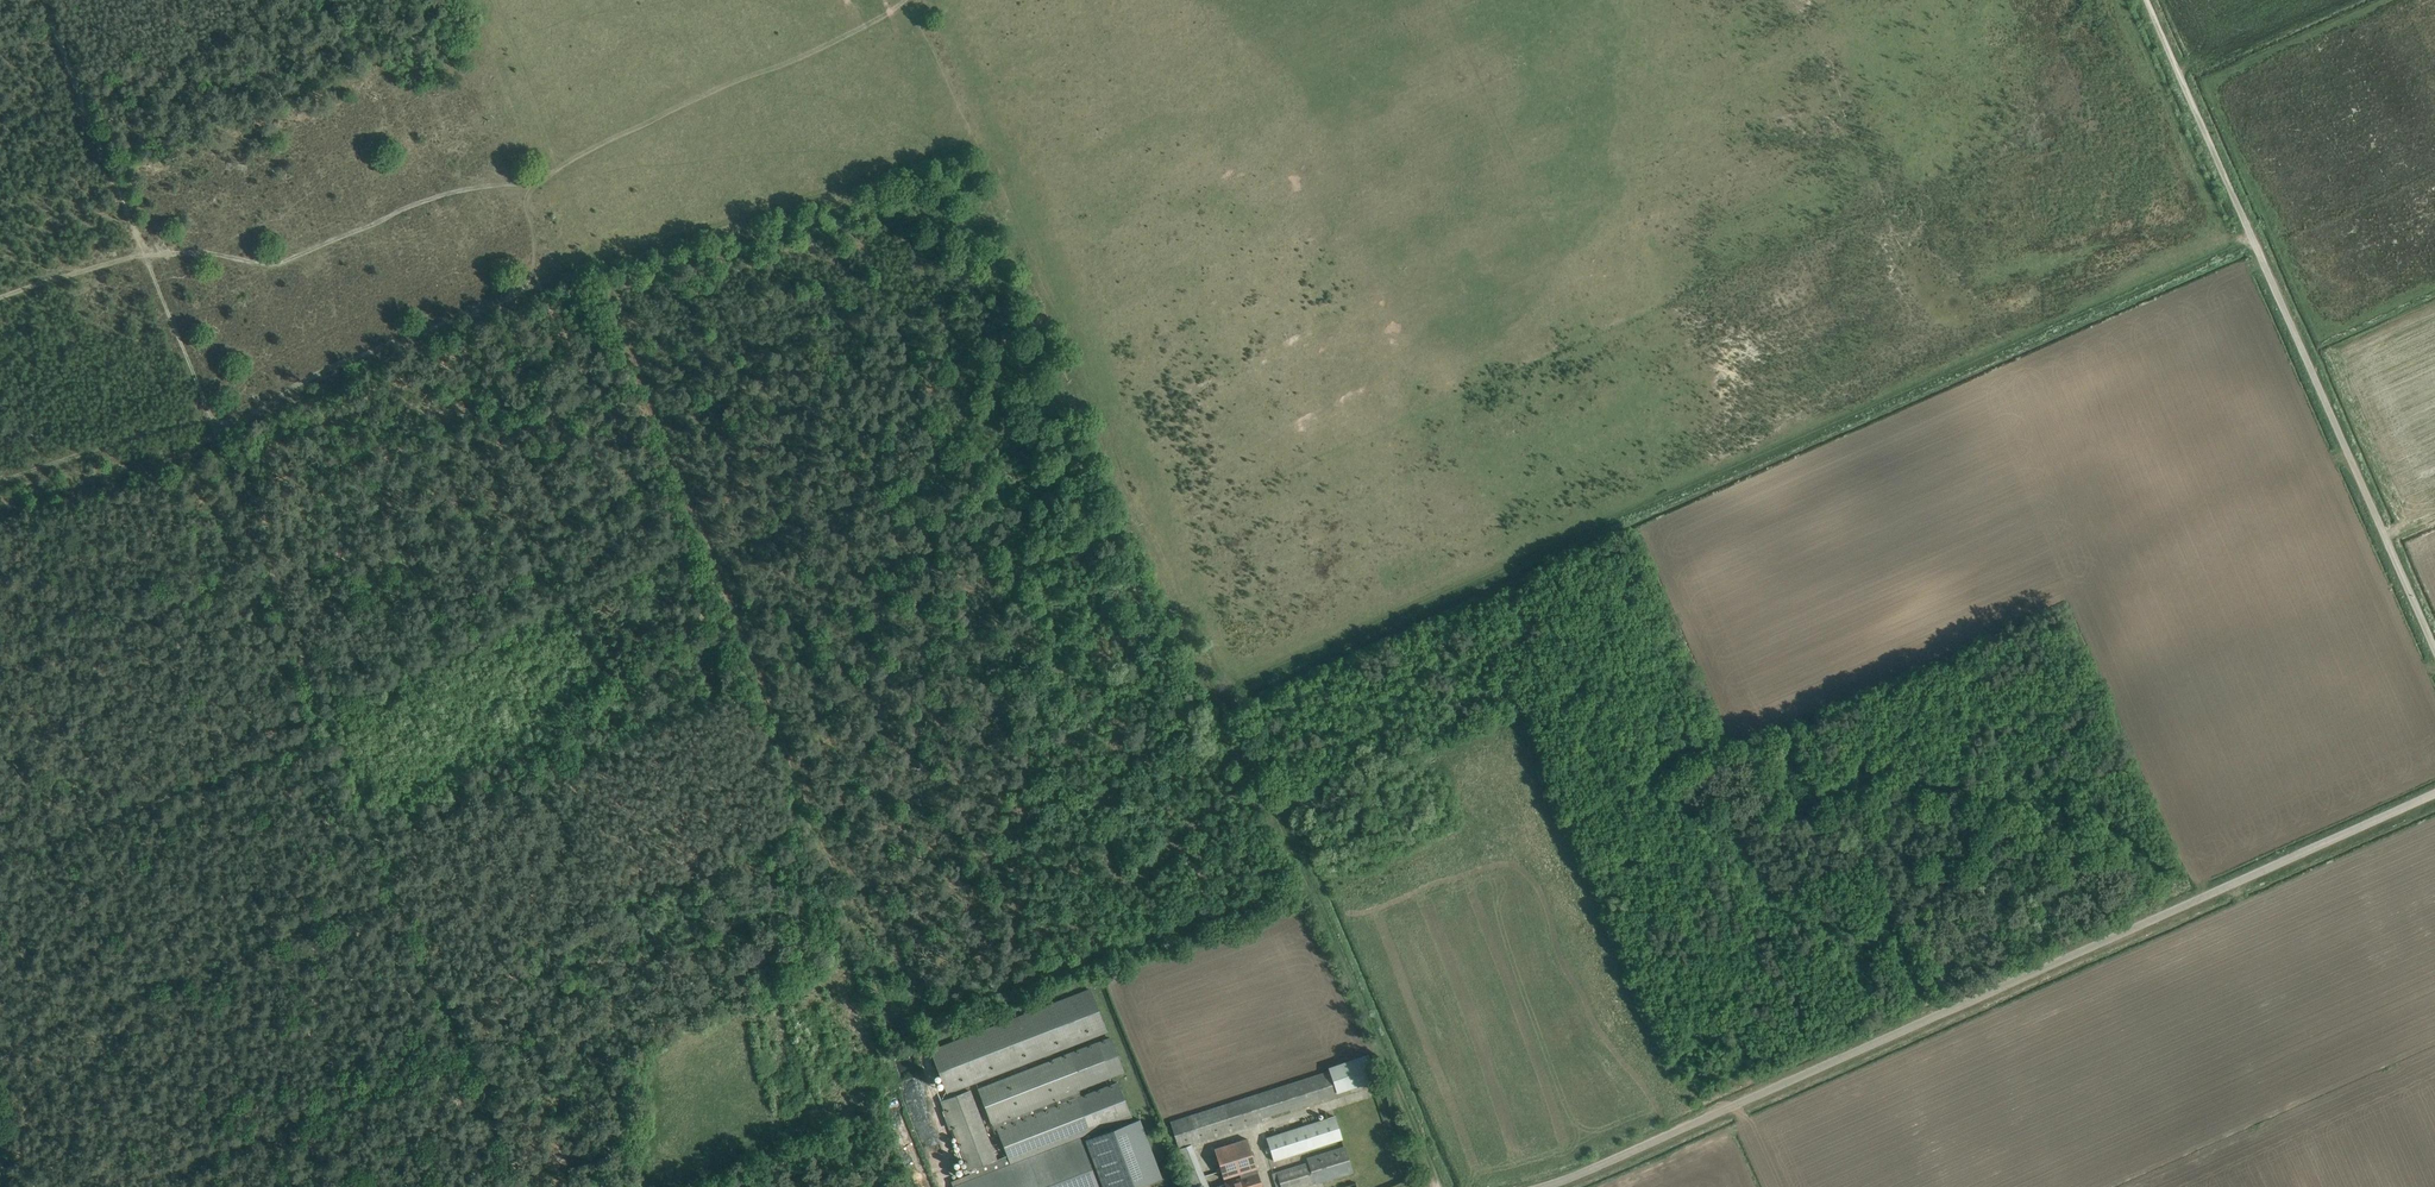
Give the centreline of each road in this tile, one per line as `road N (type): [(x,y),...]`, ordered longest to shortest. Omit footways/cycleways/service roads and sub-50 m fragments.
road 1 (unclassified): [(1542,1186),(2434,793)]
road 2 (unclassified): [(2434,651),(2147,0)]

